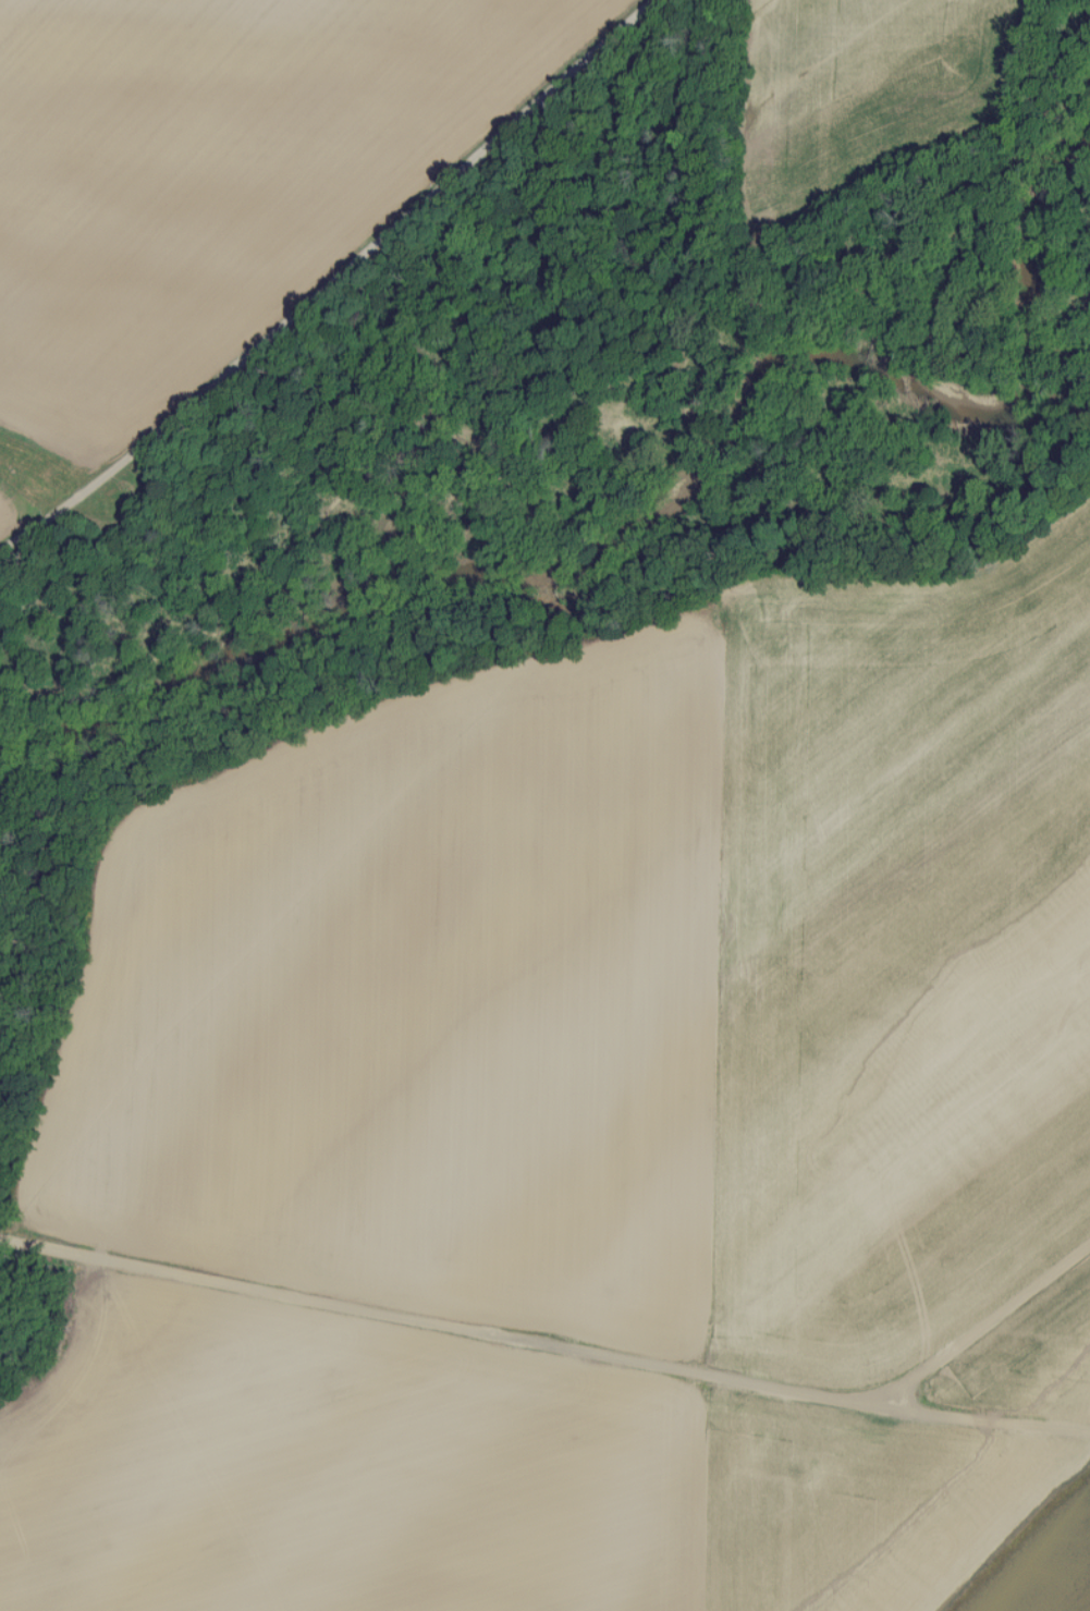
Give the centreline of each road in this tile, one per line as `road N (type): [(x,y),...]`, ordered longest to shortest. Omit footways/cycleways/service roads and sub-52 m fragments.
road 1 (residential): [(0,1232),(210,1271),(552,1353),(845,1406),(878,1401),(931,1420)]
road 2 (residential): [(0,542),(400,221),(637,0)]
road 3 (residential): [(878,1401),(926,1376),(1089,1249)]
road 4 (residential): [(931,1420),(1089,1438)]

